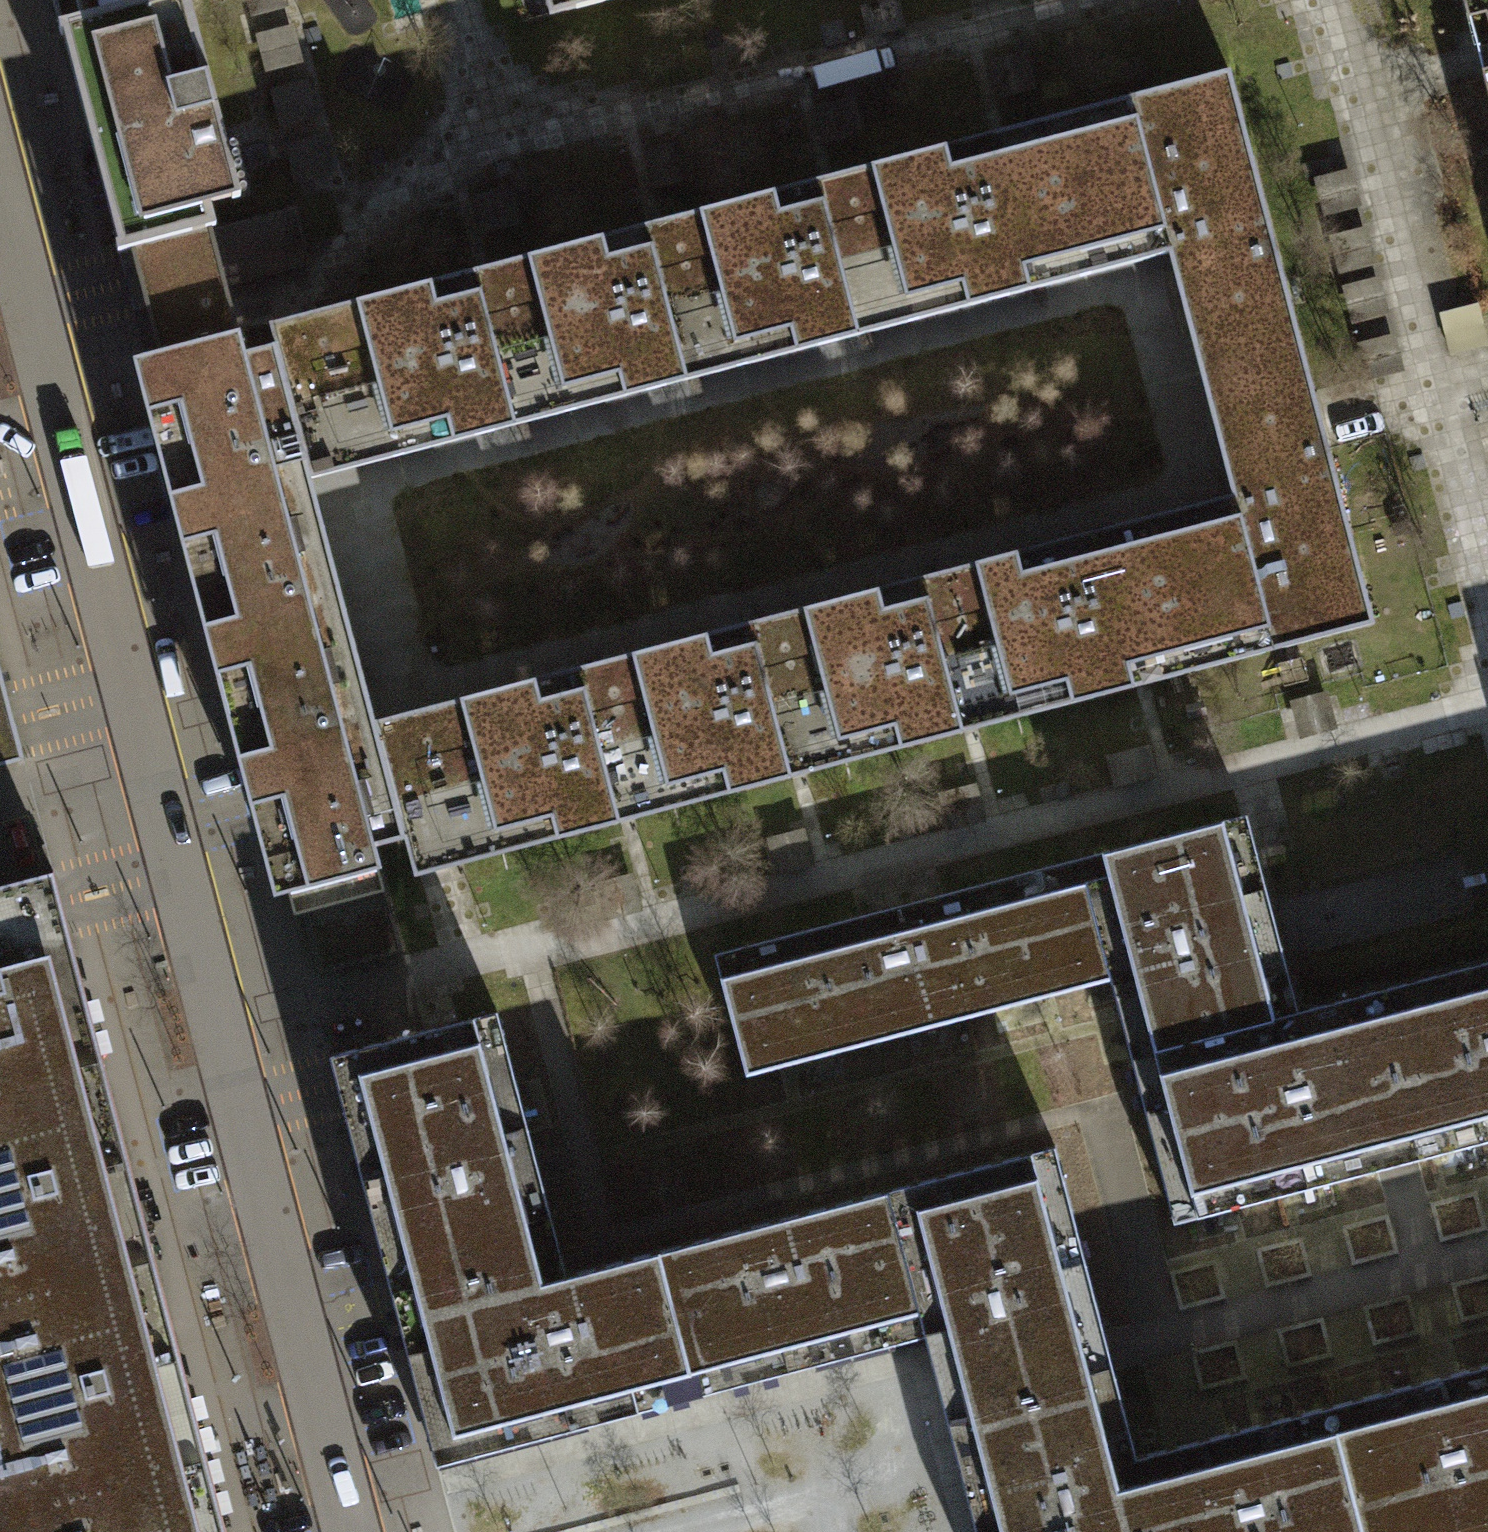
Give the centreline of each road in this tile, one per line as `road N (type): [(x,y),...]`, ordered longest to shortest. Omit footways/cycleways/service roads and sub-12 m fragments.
road 1 (residential): [(0,222),(346,1531)]

